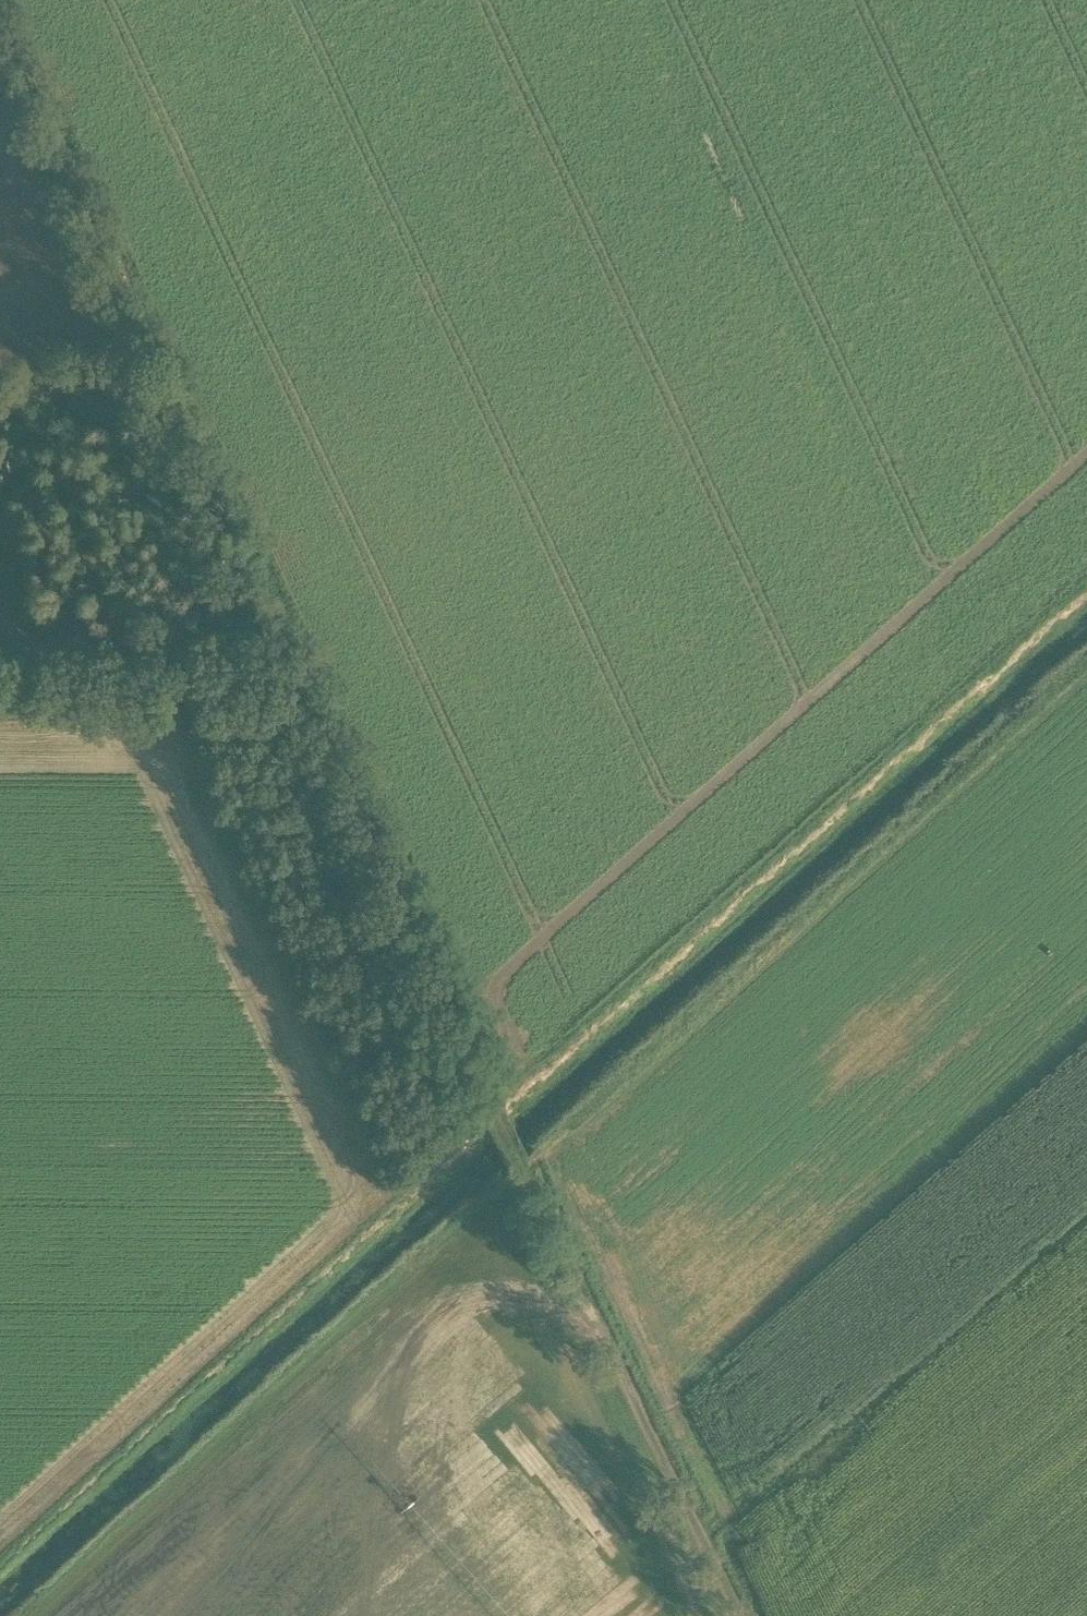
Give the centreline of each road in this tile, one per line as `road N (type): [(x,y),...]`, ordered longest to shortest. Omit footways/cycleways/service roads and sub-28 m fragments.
road 1 (track): [(489,1102),(742,1615)]

